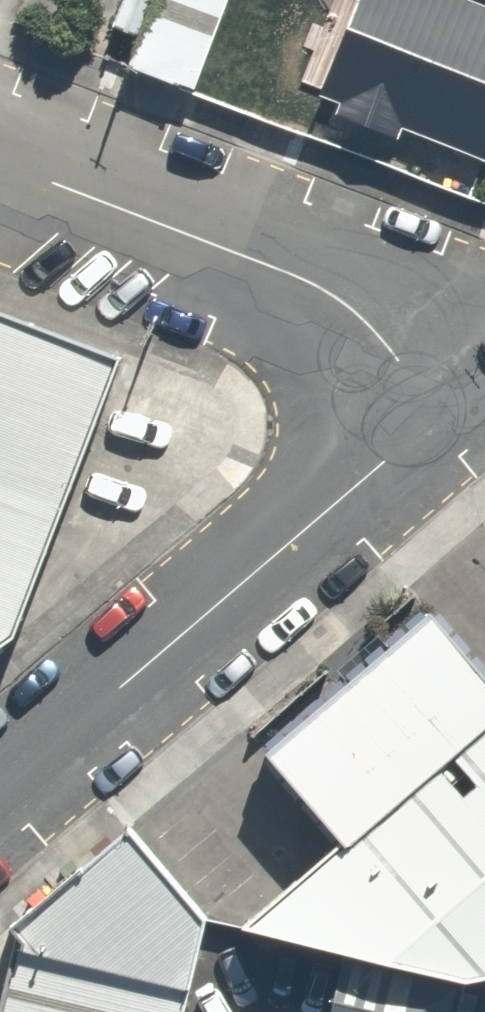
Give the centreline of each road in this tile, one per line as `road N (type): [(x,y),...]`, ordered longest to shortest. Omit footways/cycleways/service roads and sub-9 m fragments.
road 1 (residential): [(0,790),(439,413)]
road 2 (residential): [(0,165),(328,293),(362,318),(439,413)]

